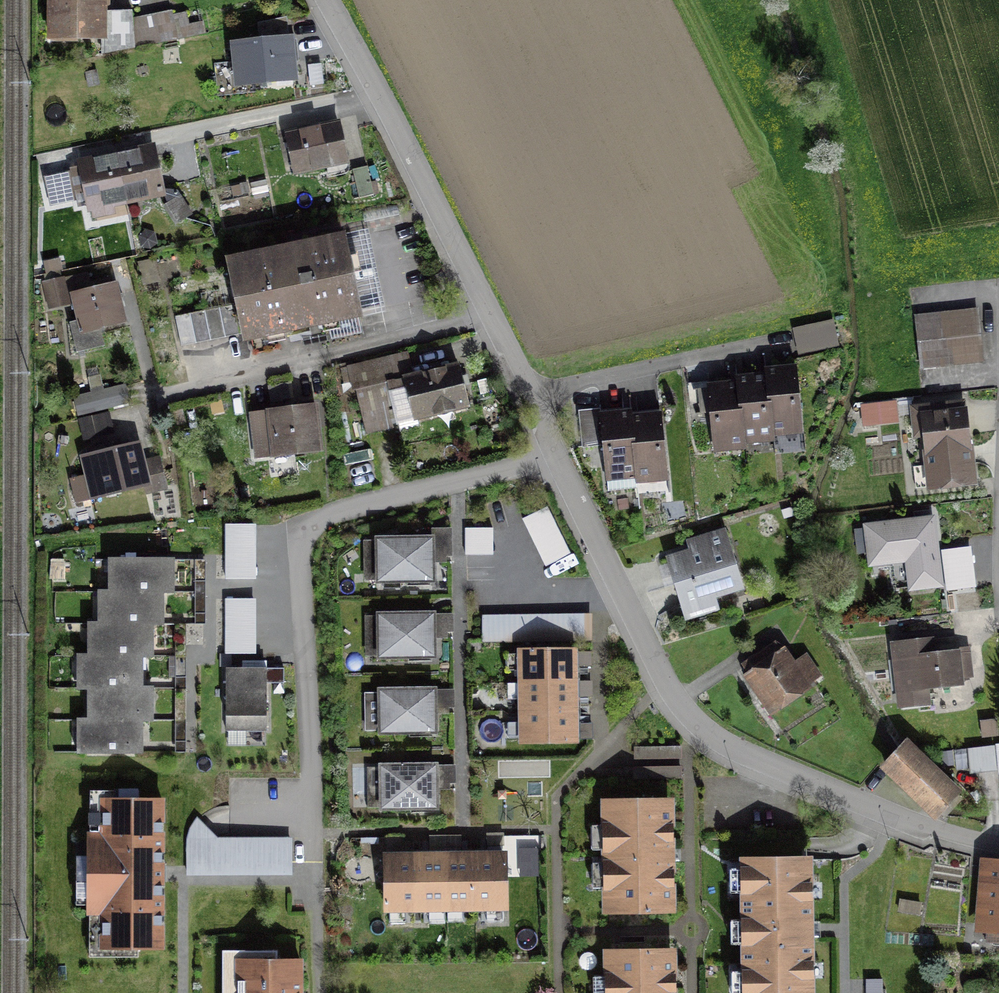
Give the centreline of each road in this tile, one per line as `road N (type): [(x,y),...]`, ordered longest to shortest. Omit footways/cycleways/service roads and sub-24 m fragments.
road 1 (residential): [(998,845),(917,826),(755,759),(695,722),(666,691),(522,381),(326,0)]

